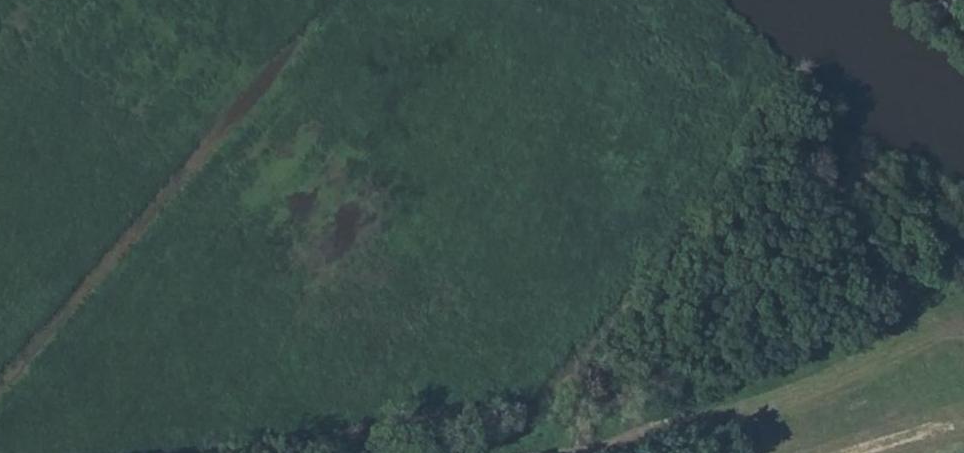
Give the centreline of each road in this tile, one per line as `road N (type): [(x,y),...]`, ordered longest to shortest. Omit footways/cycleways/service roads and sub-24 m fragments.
road 1 (track): [(963,421),(835,452)]

